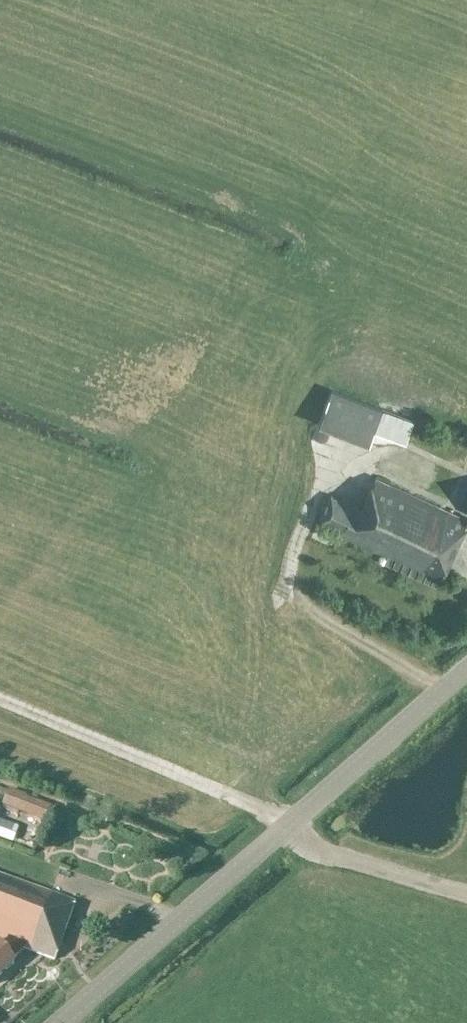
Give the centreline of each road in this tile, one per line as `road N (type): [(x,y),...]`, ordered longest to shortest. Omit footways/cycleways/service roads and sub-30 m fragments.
road 1 (tertiary): [(67,1022),(466,670)]

